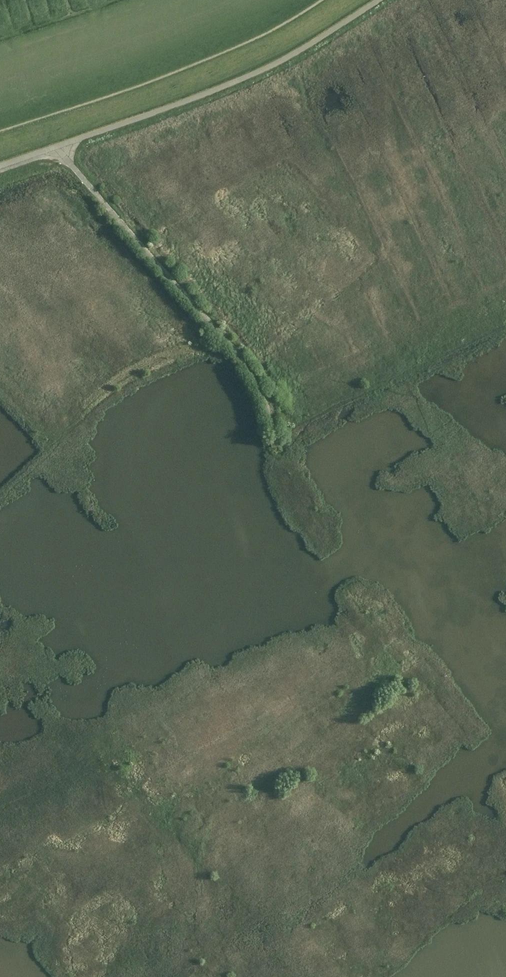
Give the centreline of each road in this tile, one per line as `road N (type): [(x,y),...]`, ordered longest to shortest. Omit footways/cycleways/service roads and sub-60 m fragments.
road 1 (track): [(0,167),(210,92),(288,57),(380,0)]
road 2 (track): [(54,148),(250,374),(274,445)]

